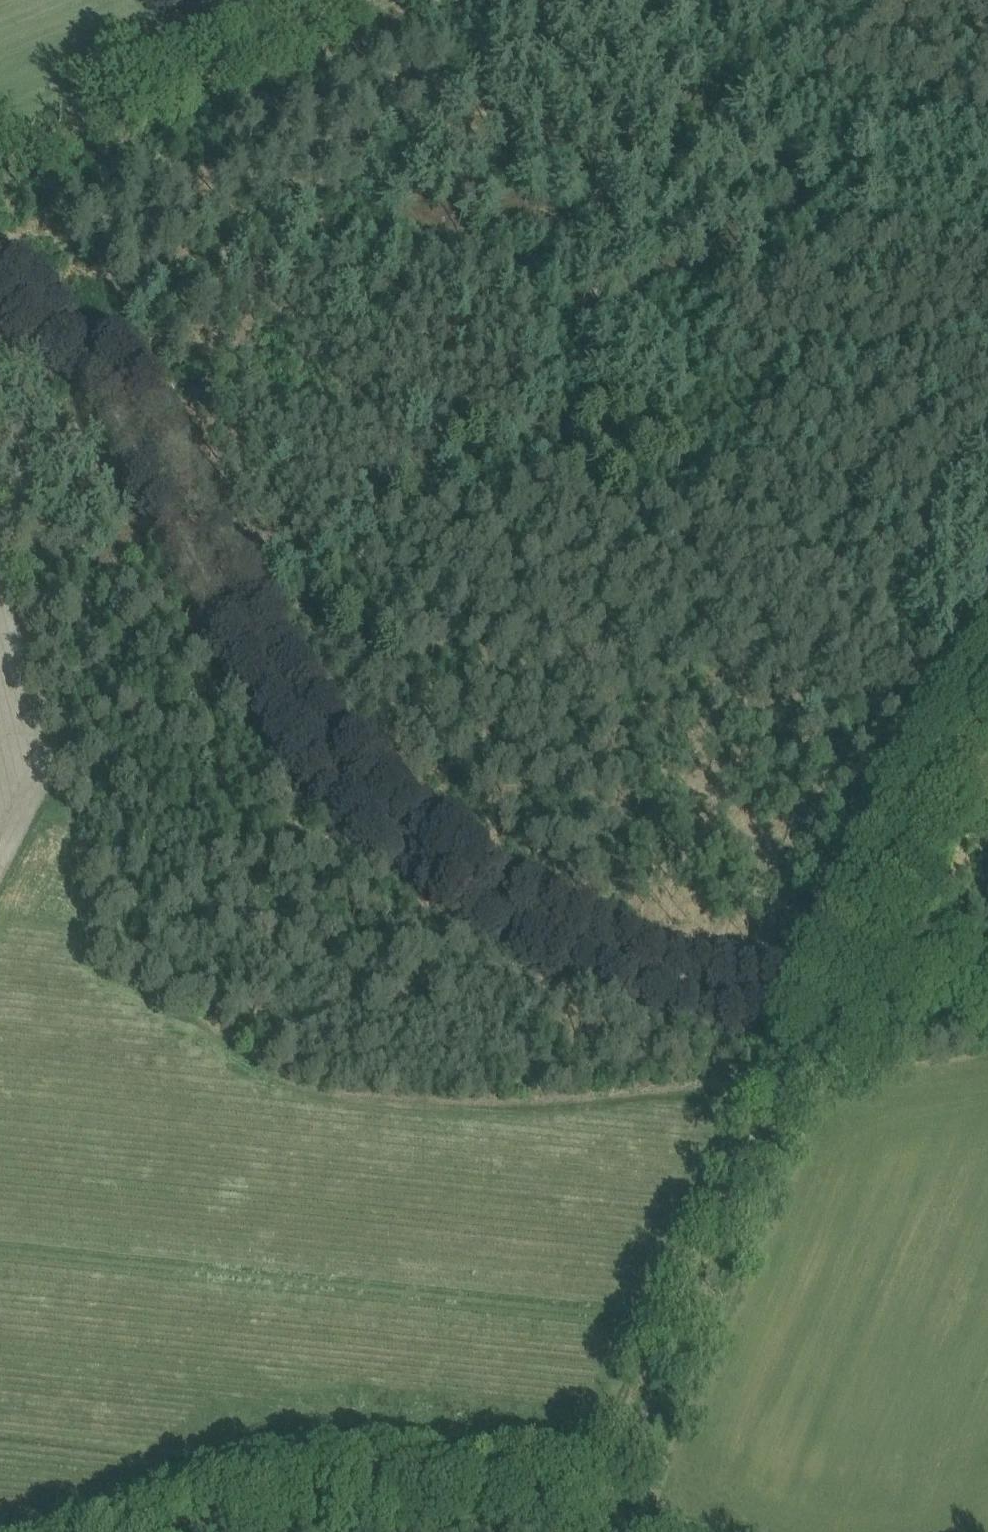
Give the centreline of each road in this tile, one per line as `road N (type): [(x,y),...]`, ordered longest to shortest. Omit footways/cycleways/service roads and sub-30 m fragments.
road 1 (track): [(177,1531),(346,1487),(563,1500),(600,1492),(810,1008),(987,688)]
road 2 (track): [(987,992),(865,1014),(702,994),(541,923),(369,820),(214,589),(132,424),(58,341),(0,303)]

